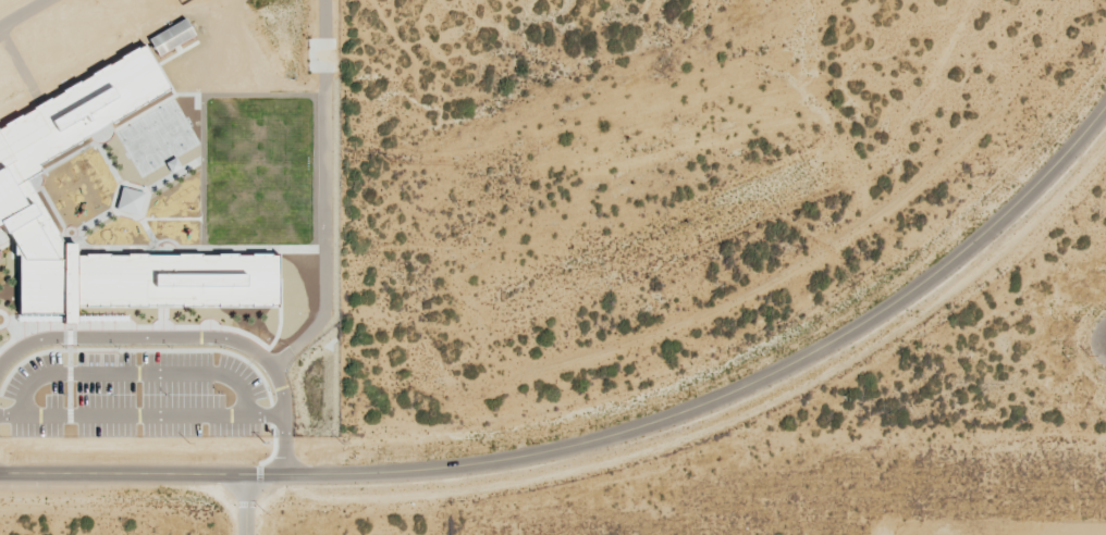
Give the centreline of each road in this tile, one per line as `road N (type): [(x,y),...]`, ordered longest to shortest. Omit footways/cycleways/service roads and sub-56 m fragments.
road 1 (tertiary): [(0,472),(442,474),(651,427),(779,371),(975,247),(1105,106)]

